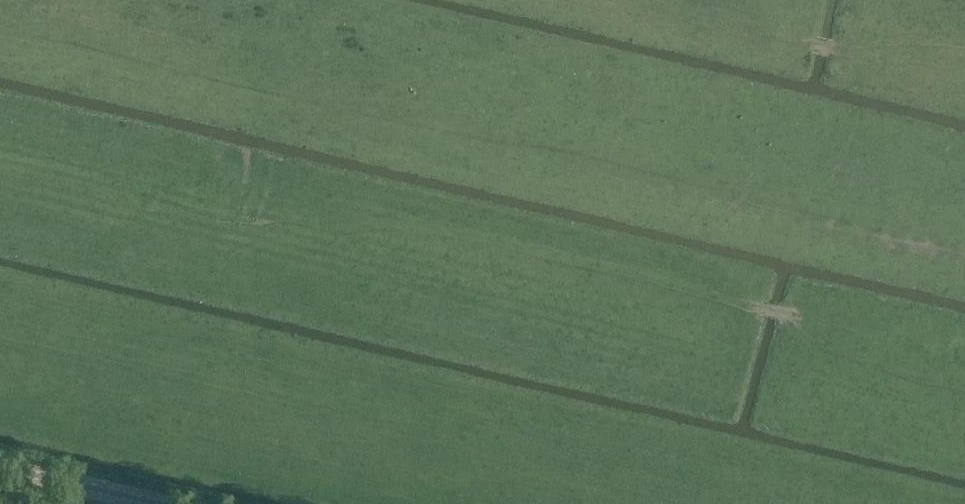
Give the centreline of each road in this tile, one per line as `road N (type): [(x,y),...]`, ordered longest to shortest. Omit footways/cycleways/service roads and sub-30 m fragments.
road 1 (unclassified): [(141,503),(0,471)]

